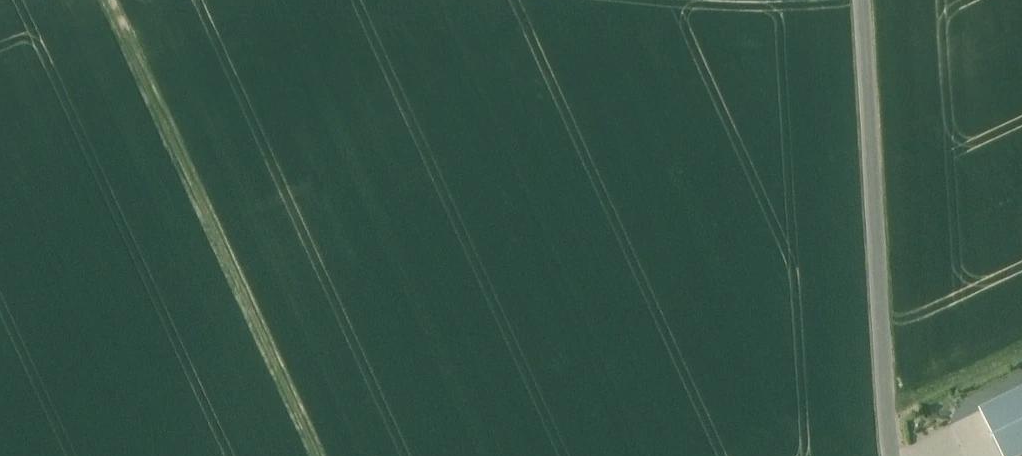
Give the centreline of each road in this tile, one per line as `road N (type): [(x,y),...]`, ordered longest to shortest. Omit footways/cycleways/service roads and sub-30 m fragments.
road 1 (track): [(108,0),(318,455)]
road 2 (unclassified): [(861,0),(890,434)]

